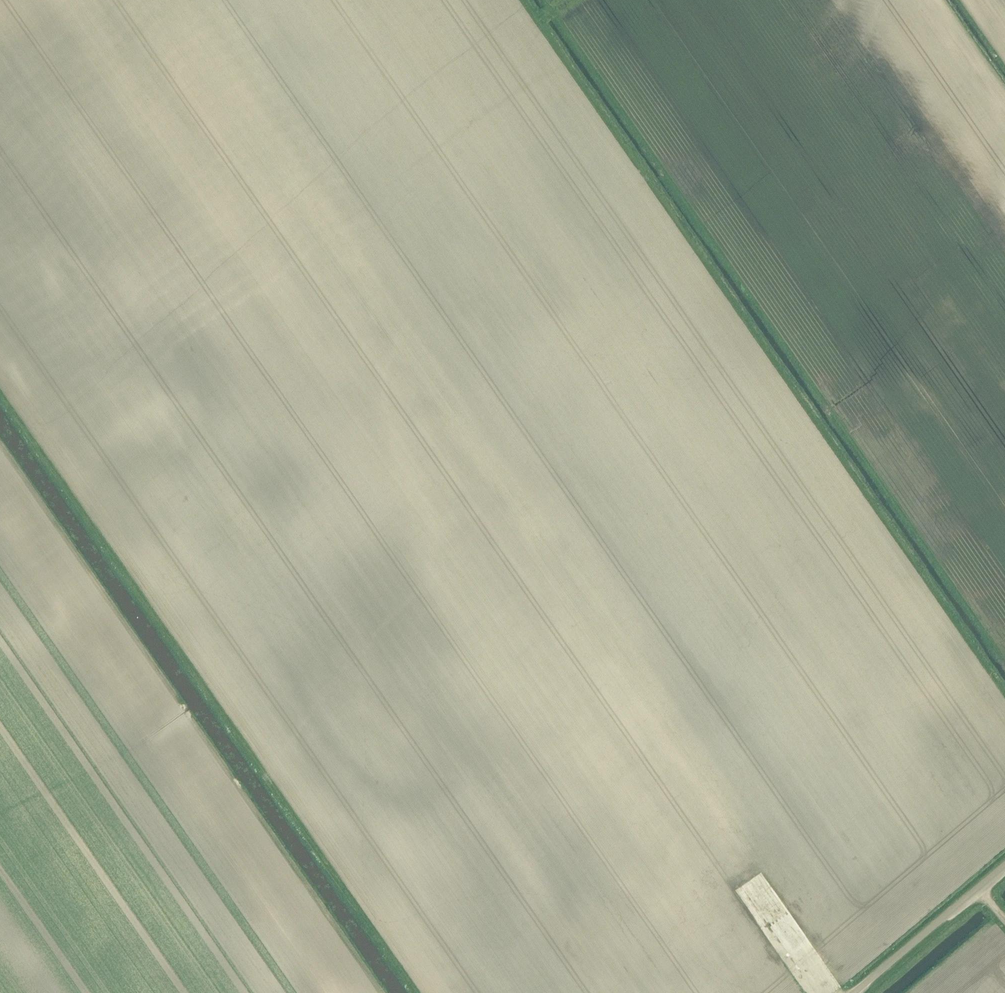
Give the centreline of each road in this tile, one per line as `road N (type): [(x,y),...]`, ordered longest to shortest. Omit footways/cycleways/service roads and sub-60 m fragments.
road 1 (unclassified): [(1004,865),(854,992)]

